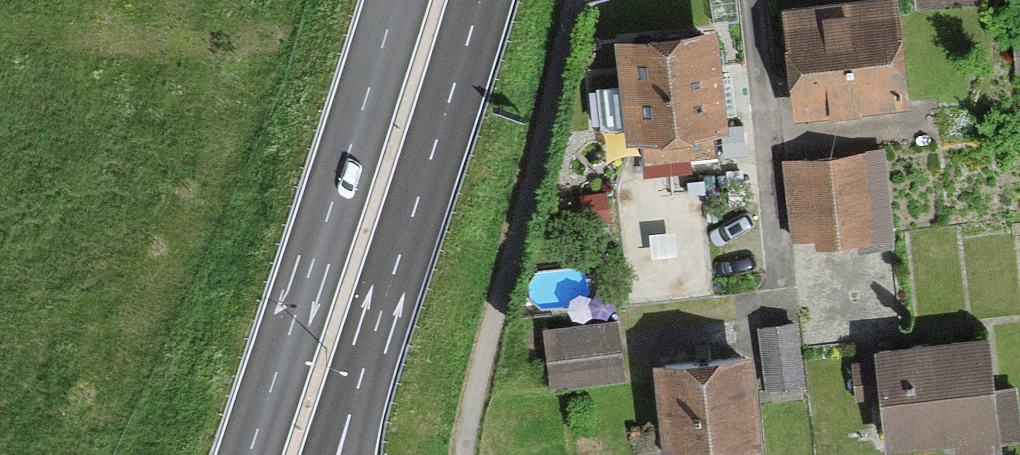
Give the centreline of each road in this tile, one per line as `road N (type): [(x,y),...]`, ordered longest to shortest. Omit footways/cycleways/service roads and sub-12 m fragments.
road 1 (motorway): [(394,0),(247,454)]
road 2 (motorway): [(348,416),(479,0)]

